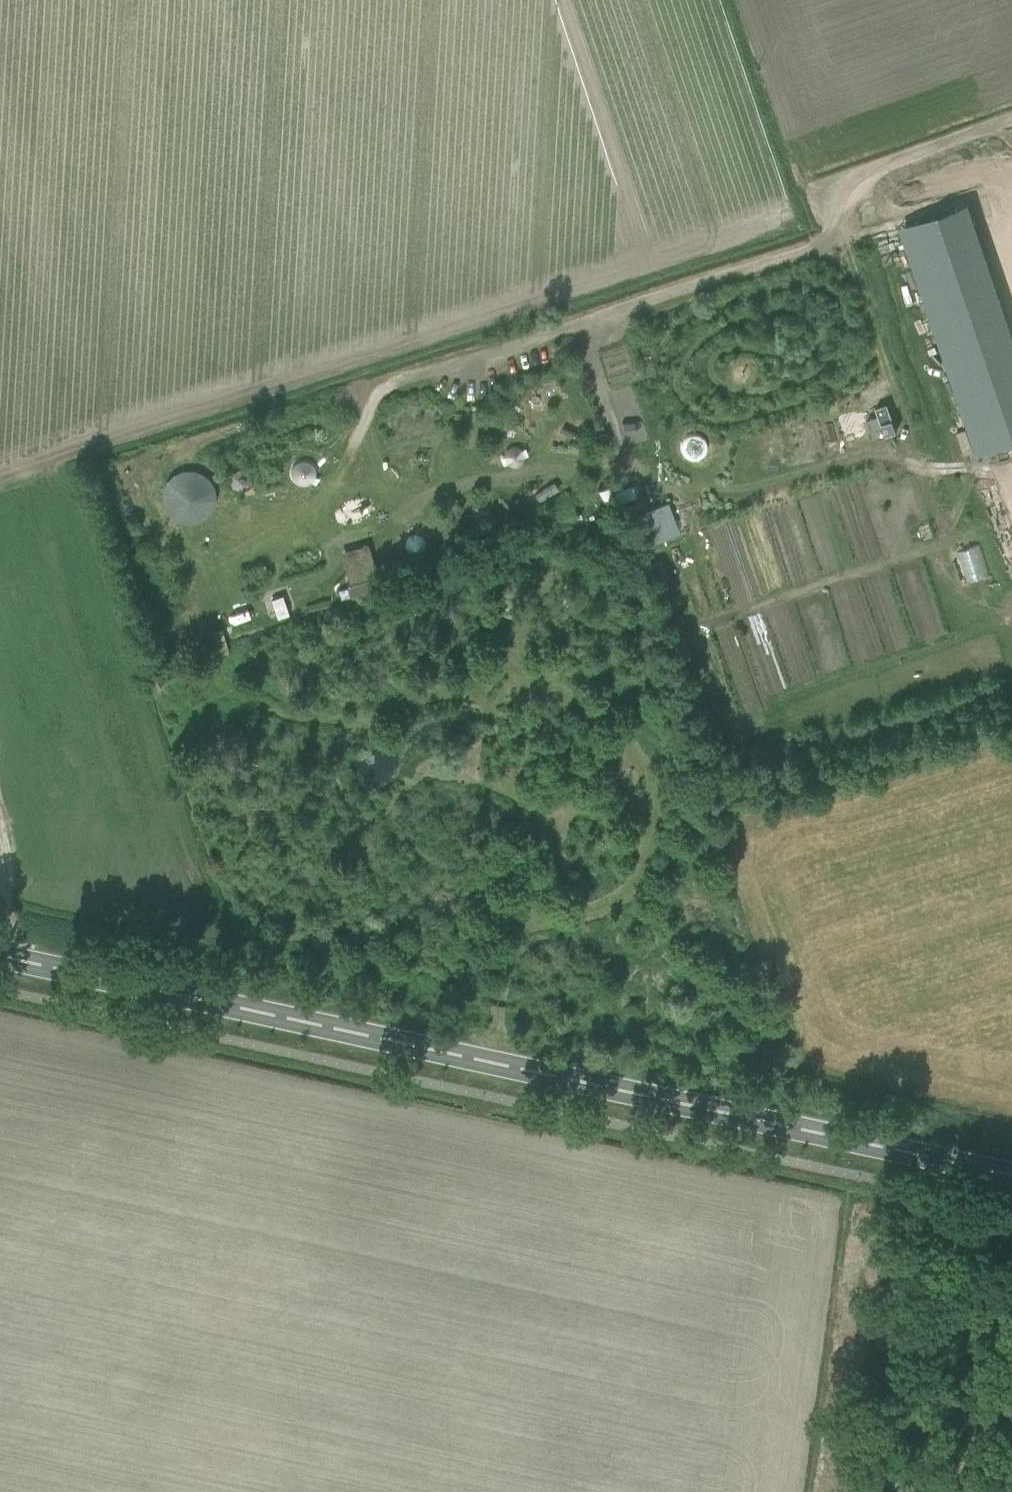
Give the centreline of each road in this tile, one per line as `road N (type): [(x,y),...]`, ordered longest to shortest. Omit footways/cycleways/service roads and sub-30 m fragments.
road 1 (tertiary): [(1011,1177),(0,956)]
road 2 (track): [(491,356),(1011,186)]
road 3 (track): [(511,920),(489,1061)]

